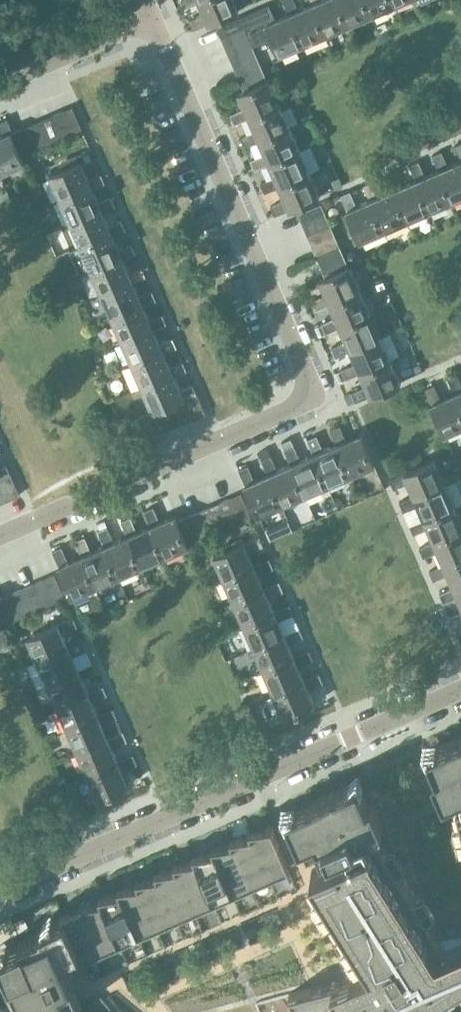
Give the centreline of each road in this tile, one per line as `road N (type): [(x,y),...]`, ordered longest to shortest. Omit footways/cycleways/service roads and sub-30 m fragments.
road 1 (residential): [(0,533),(316,396),(158,49),(158,26)]
road 2 (residential): [(0,887),(460,688)]
road 3 (residential): [(0,90),(158,26)]

